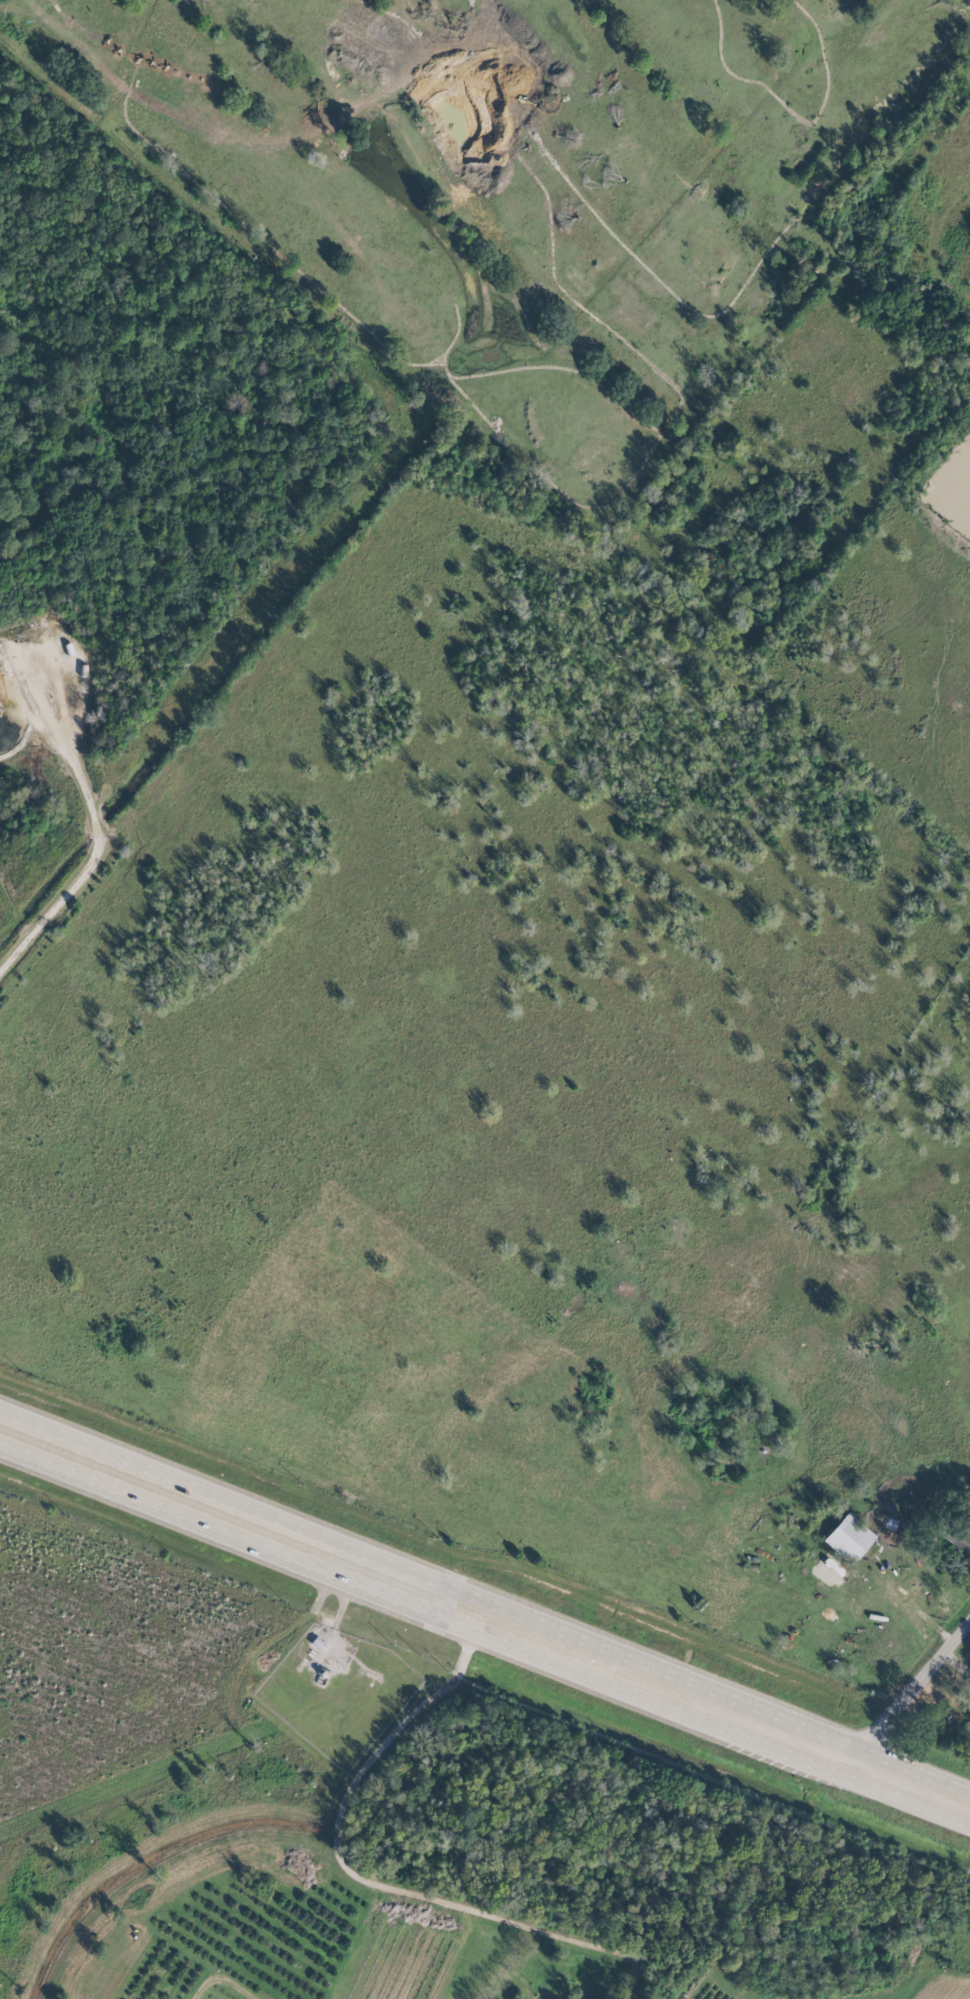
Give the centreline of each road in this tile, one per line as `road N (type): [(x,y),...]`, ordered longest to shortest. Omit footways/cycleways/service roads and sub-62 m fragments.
road 1 (primary): [(0,1429),(969,1815)]
road 2 (residential): [(0,975),(109,853),(92,791),(46,735)]
road 3 (tertiary): [(856,1770),(969,1633)]

